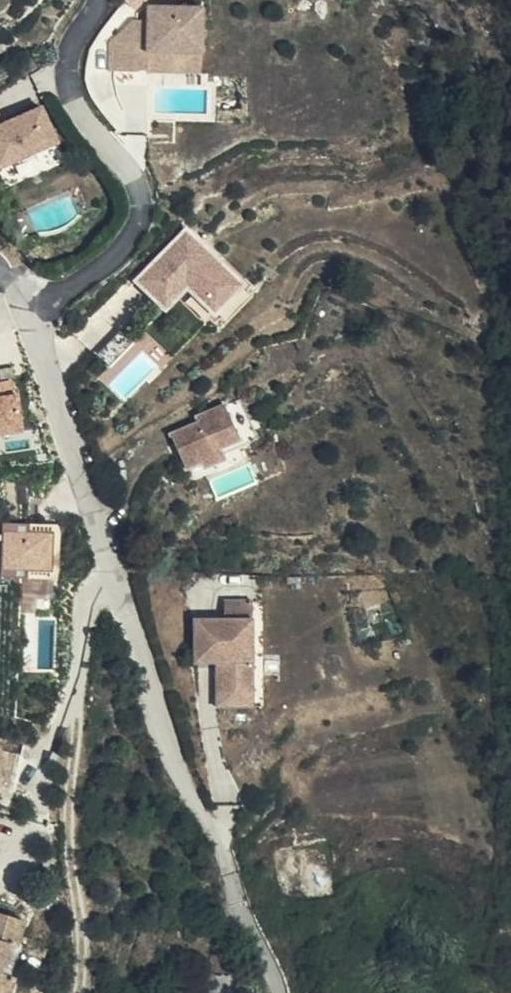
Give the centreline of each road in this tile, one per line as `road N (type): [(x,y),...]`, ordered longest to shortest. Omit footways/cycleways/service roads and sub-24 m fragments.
road 1 (residential): [(97,0),(67,59),(71,99),(140,187),(143,219),(126,245),(35,317),(37,347),(183,769),(280,992)]
road 2 (track): [(77,992),(81,923),(72,852),(81,676)]

